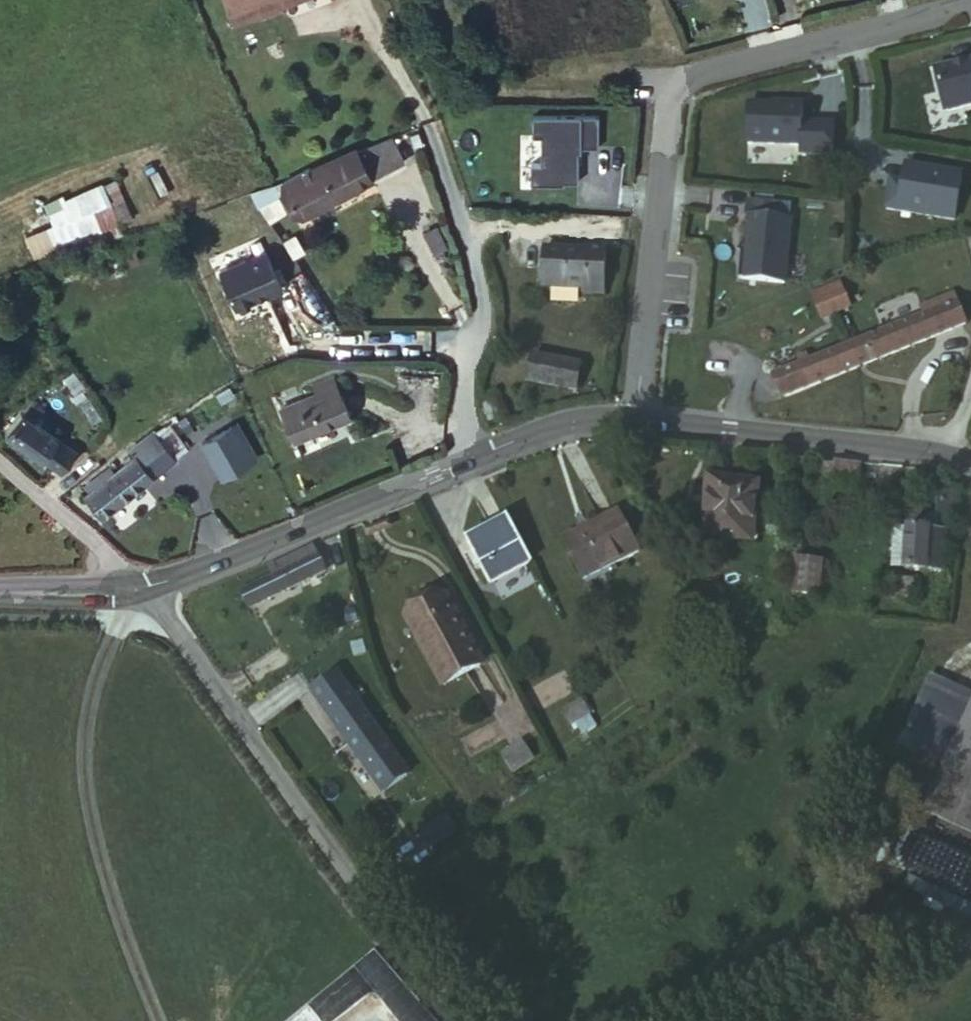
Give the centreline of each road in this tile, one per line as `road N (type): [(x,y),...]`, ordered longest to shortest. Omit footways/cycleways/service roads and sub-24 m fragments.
road 1 (residential): [(970,7),(692,74),(670,97),(634,419)]
road 2 (residential): [(374,915),(141,591)]
road 3 (tertiary): [(141,591),(478,457)]
road 4 (tertiary): [(634,419),(923,453),(970,470)]
road 5 (unclassified): [(430,134),(485,320),(466,395),(478,457)]
road 6 (residential): [(0,465),(141,591)]
road 7 (tertiary): [(478,457),(584,419),(634,419)]
road 8 (tertiary): [(0,594),(141,591)]
road 9 (track): [(374,915),(468,1020)]

